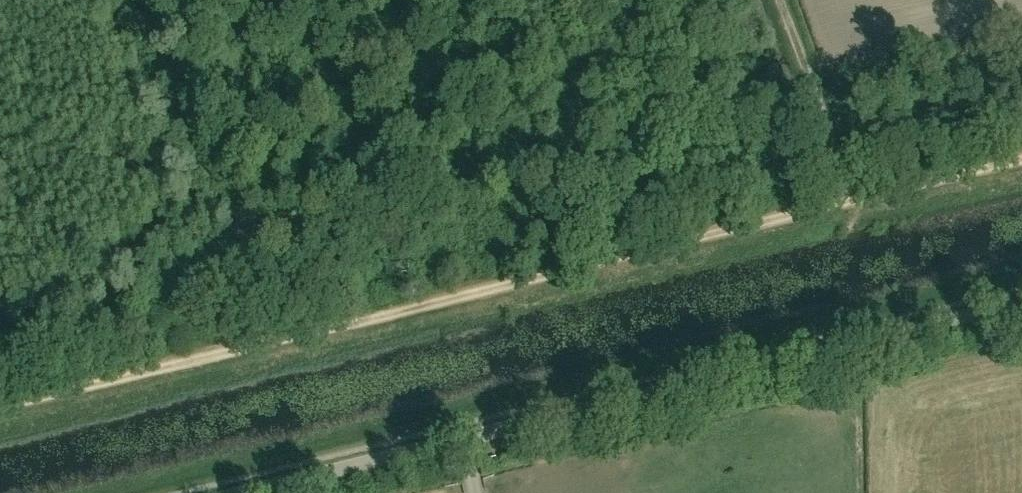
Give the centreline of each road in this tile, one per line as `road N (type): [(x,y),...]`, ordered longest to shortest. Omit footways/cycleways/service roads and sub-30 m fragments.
road 1 (track): [(1021,155),(0,405)]
road 2 (unclassified): [(231,492),(1021,298)]
road 3 (track): [(841,198),(771,0)]

